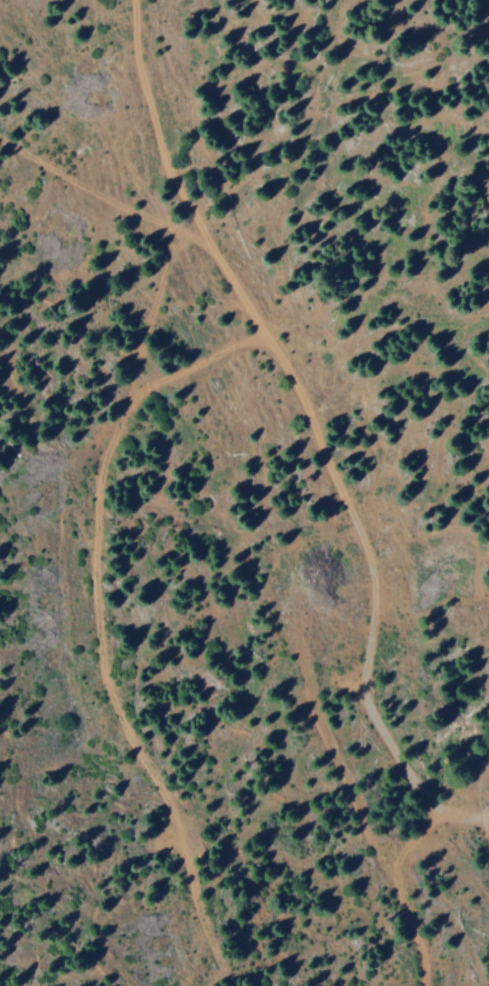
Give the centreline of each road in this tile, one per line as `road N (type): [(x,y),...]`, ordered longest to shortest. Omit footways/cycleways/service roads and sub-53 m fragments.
road 1 (track): [(132,0),(134,55),(166,160),(287,367),(366,541),(375,611),(363,688),(373,721),(434,804),(488,821)]
road 2 (track): [(222,966),(195,899),(172,802),(114,707),(91,556),(106,451),(143,383),(266,337)]
road 3 (track): [(0,140),(221,258)]

